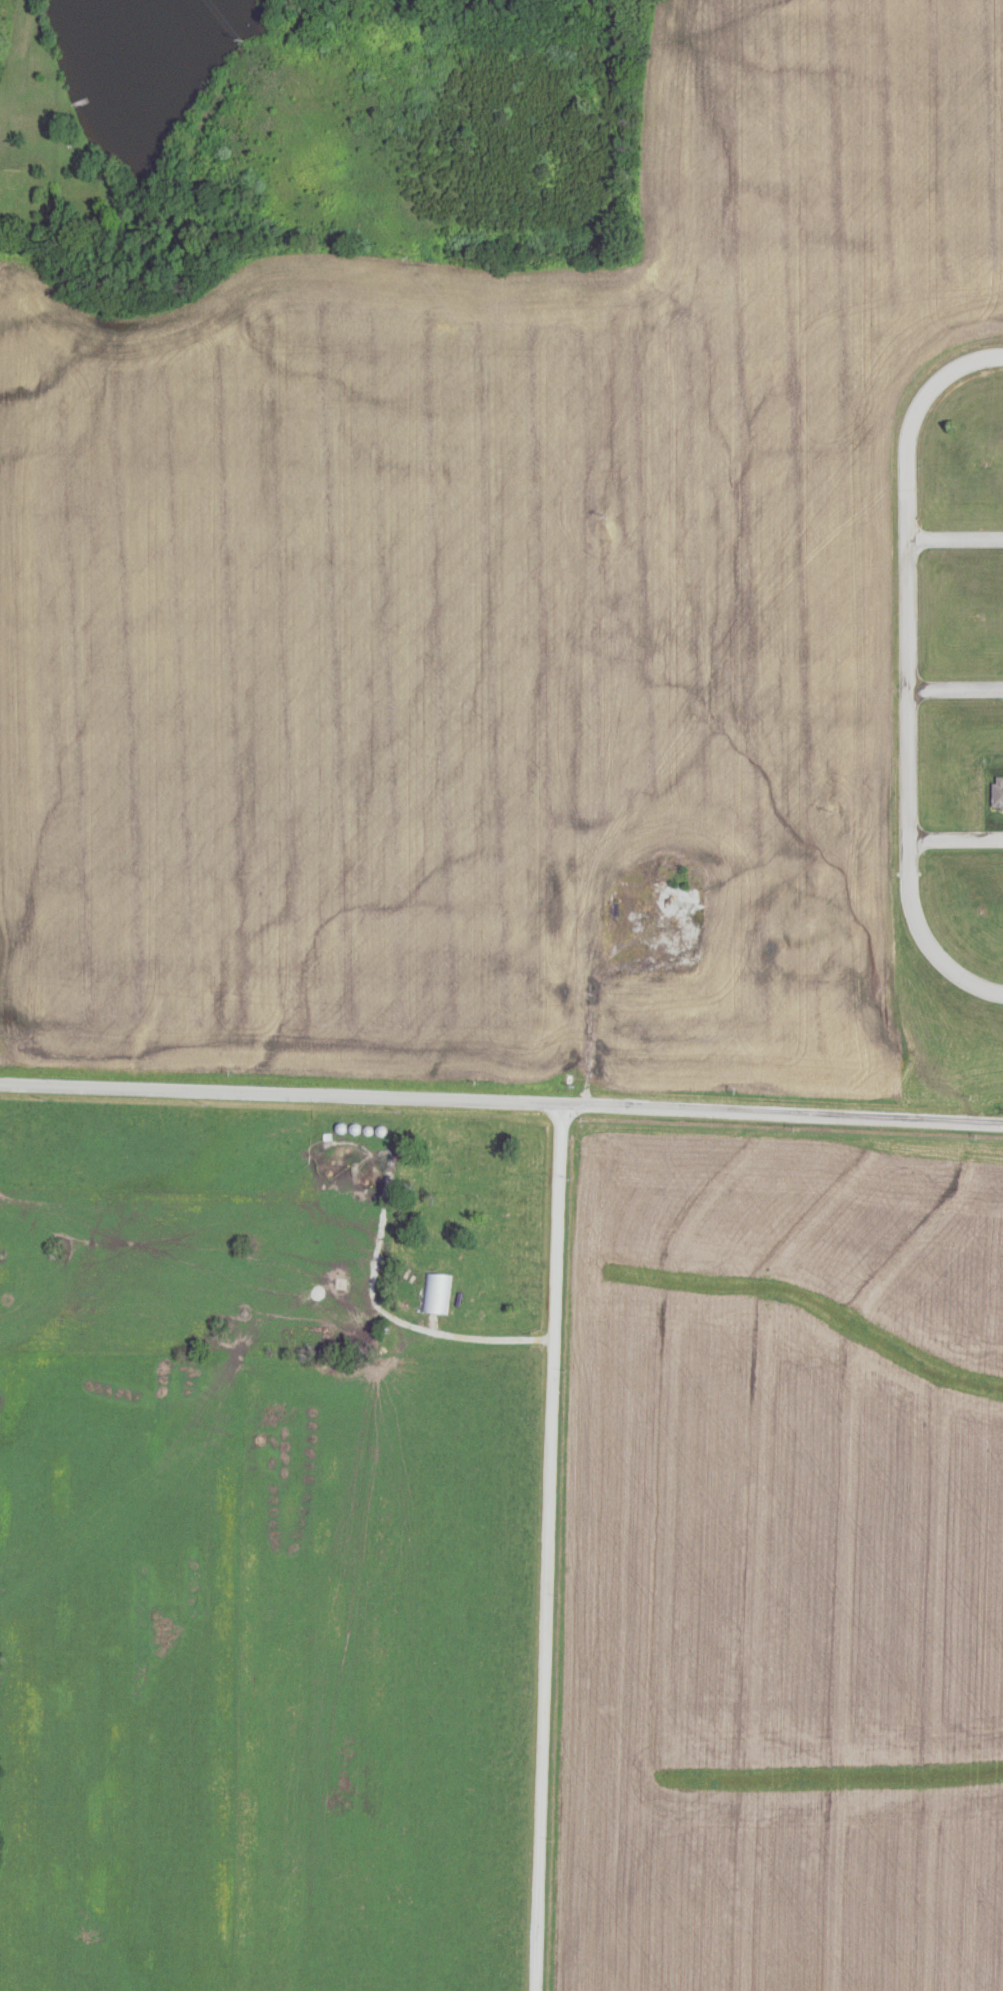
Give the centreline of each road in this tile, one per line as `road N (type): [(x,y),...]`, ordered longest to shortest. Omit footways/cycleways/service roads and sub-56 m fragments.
road 1 (residential): [(1002,1143),(0,1102)]
road 2 (residential): [(522,1990),(545,1130)]
road 3 (residential): [(1002,365),(948,379),(925,402),(904,448),(907,913),(939,972),(1002,1004)]

